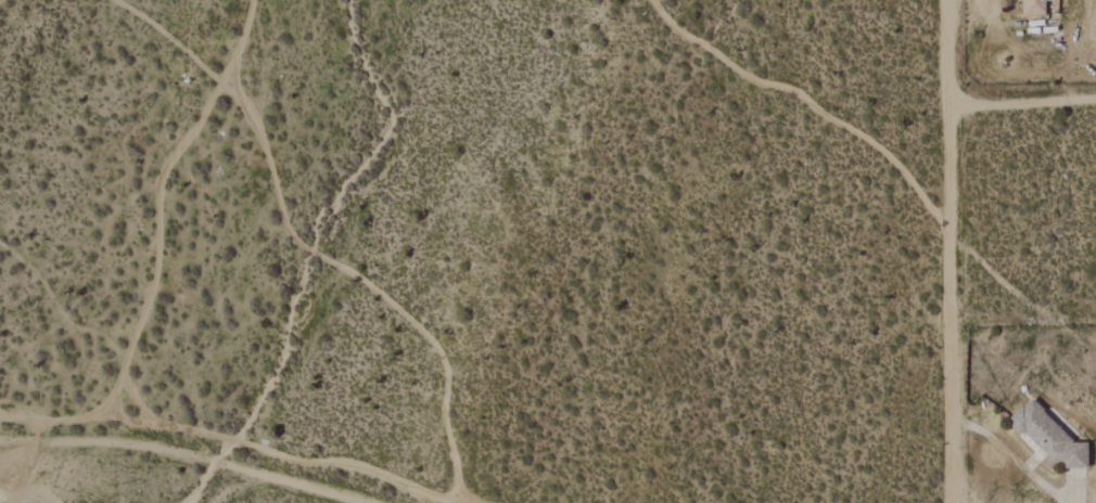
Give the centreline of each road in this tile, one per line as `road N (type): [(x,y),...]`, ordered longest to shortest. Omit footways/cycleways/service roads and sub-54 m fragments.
road 1 (residential): [(944,0),(951,502)]
road 2 (track): [(947,107),(1095,99)]
road 3 (track): [(951,424),(977,429),(1063,502)]

